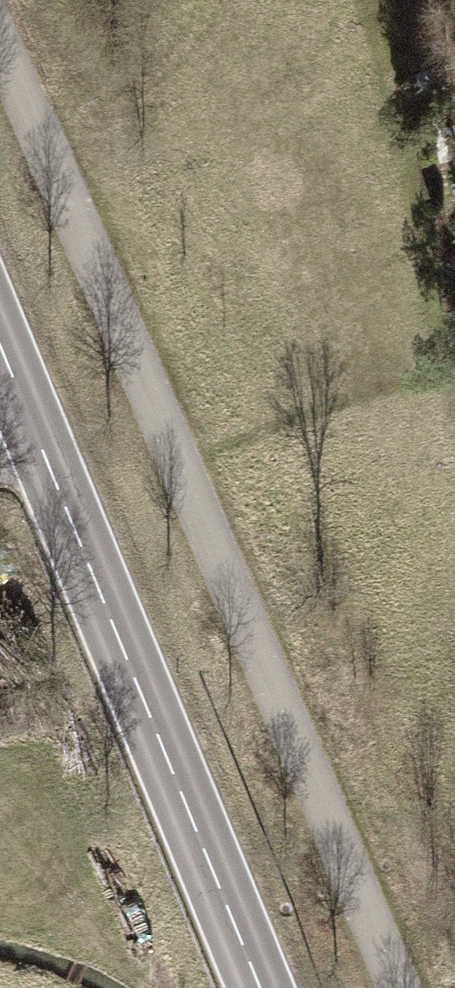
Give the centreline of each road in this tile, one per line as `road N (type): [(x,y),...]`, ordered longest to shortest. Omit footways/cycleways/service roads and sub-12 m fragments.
road 1 (residential): [(0,15),(407,987)]
road 2 (primary): [(0,315),(273,987)]

